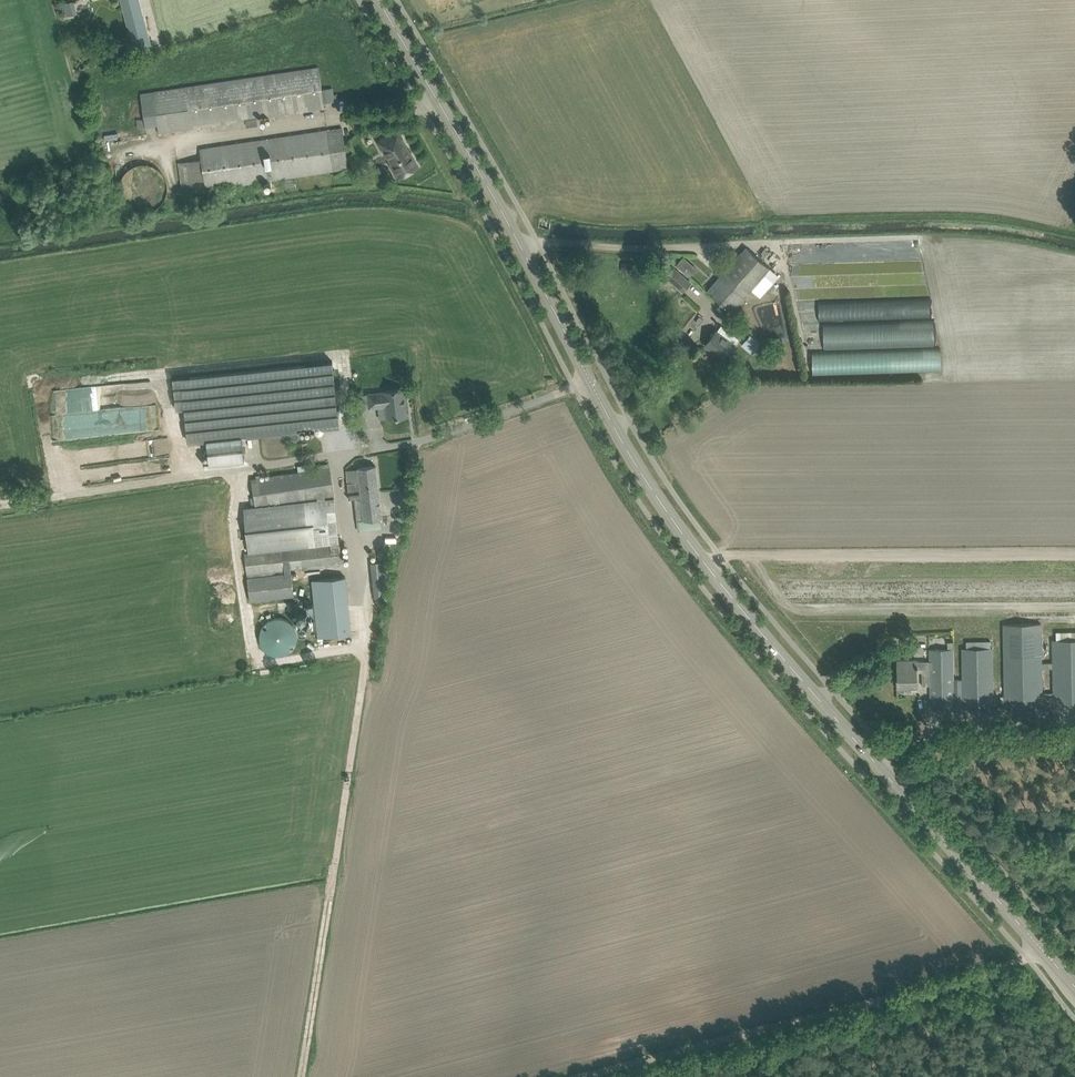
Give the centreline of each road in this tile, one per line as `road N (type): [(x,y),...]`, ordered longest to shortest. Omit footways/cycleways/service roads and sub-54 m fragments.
road 1 (secondary): [(1045,952),(718,578),(646,479),(378,0)]
road 2 (unclassified): [(614,1076),(1045,952)]
road 3 (track): [(371,638),(304,1076)]

